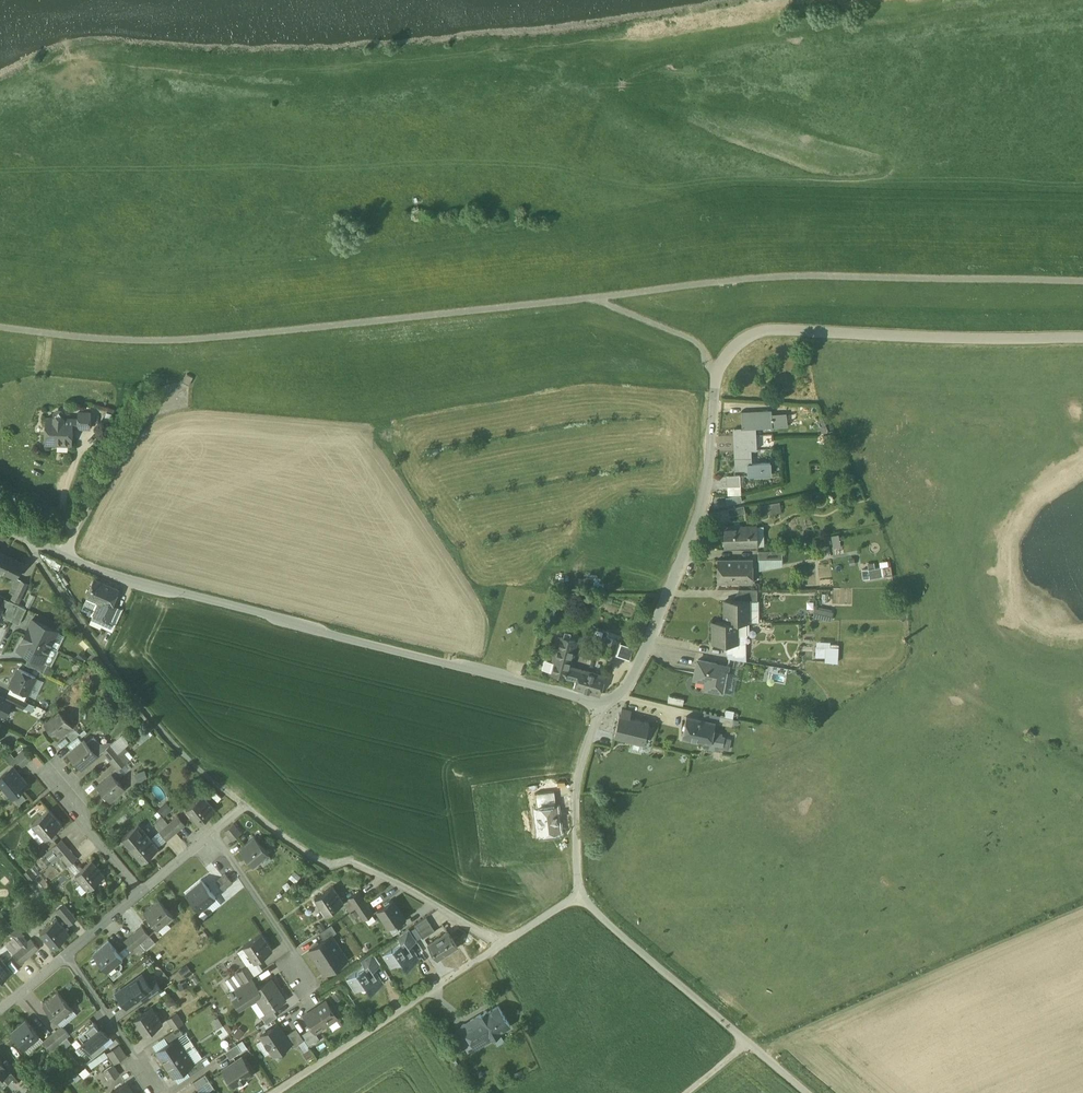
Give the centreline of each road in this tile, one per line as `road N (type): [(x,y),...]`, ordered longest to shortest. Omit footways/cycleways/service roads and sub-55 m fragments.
road 1 (unclassified): [(601,706),(625,689),(650,641),(706,502),(716,376),(742,342),(774,327),(1082,338)]
road 2 (unclassified): [(501,946),(369,867),(328,864),(220,784),(111,665),(27,538)]
road 3 (unclassified): [(27,538),(162,586),(601,706)]
road 4 (unclassified): [(810,1092),(580,896)]
road 5 (unclassified): [(501,946),(275,1092)]
road 6 (residential): [(310,971),(213,830),(141,891)]
road 7 (unclassified): [(601,706),(581,788),(580,896)]
road 8 (residential): [(149,1080),(67,954)]
road 9 (residential): [(53,778),(141,891)]

